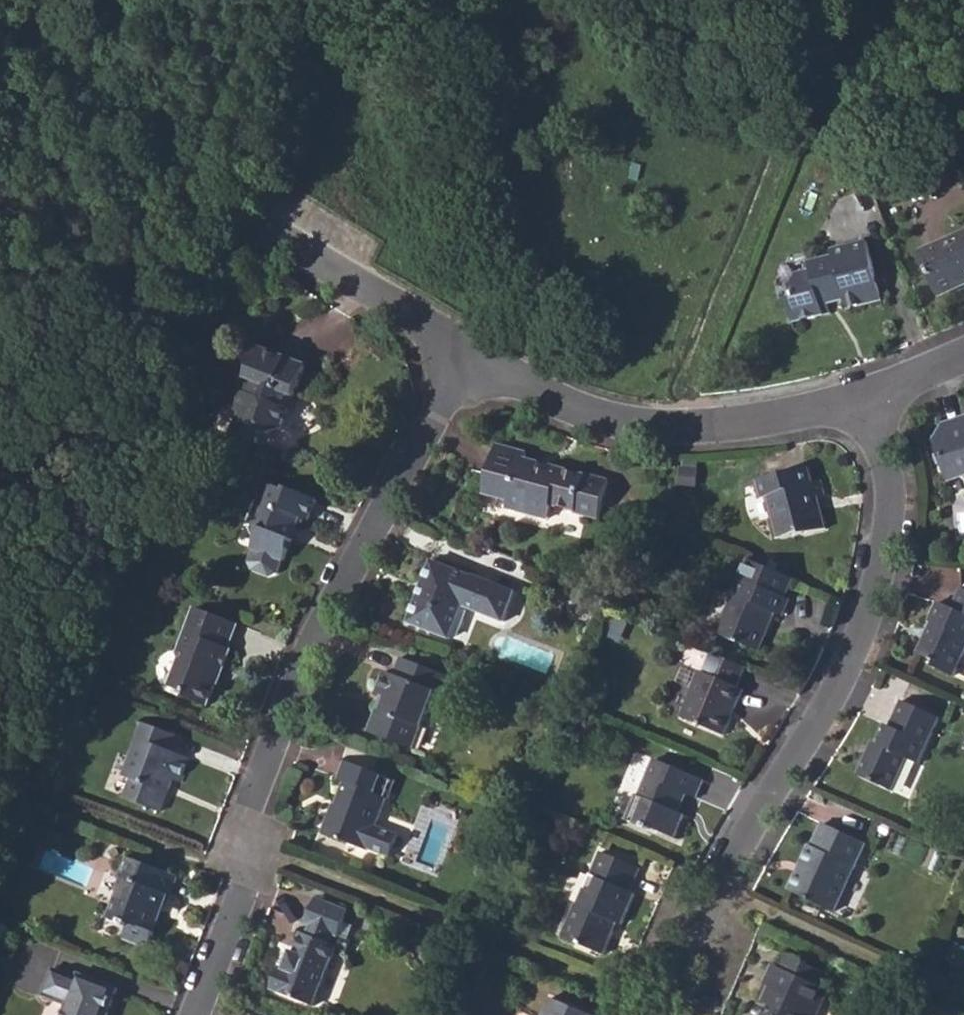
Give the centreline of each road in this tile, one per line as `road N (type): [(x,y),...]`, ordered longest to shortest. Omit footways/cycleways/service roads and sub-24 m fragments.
road 1 (residential): [(195,1014),(249,882),(249,813),(315,636),(471,349)]
road 2 (residential): [(869,398),(892,508),(883,595),(843,682),(718,891),(665,1014)]
road 3 (residential): [(869,398),(744,428),(636,432),(471,349)]
road 4 (residential): [(471,349),(243,218)]

